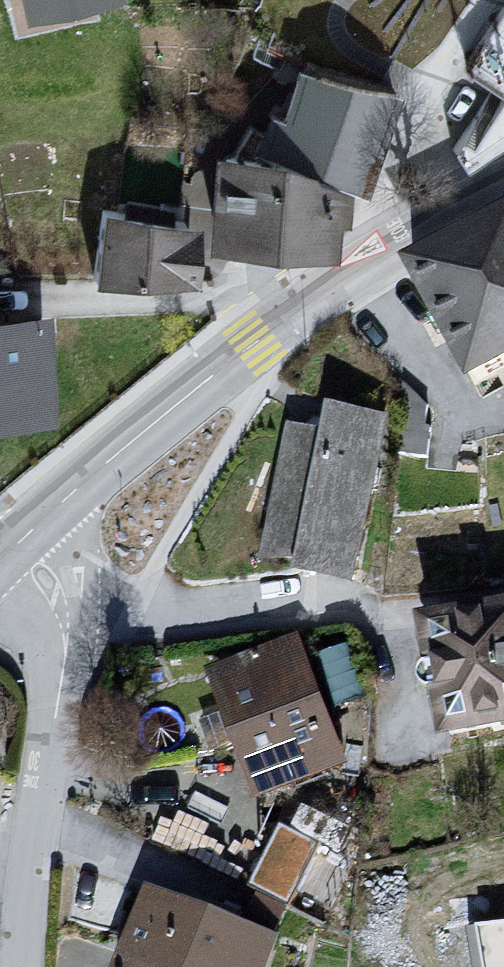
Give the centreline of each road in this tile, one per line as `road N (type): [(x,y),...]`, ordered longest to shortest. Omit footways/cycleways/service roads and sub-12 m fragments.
road 1 (residential): [(503,191),(257,340),(17,545)]
road 2 (residential): [(26,966),(68,640),(52,589),(17,545)]

